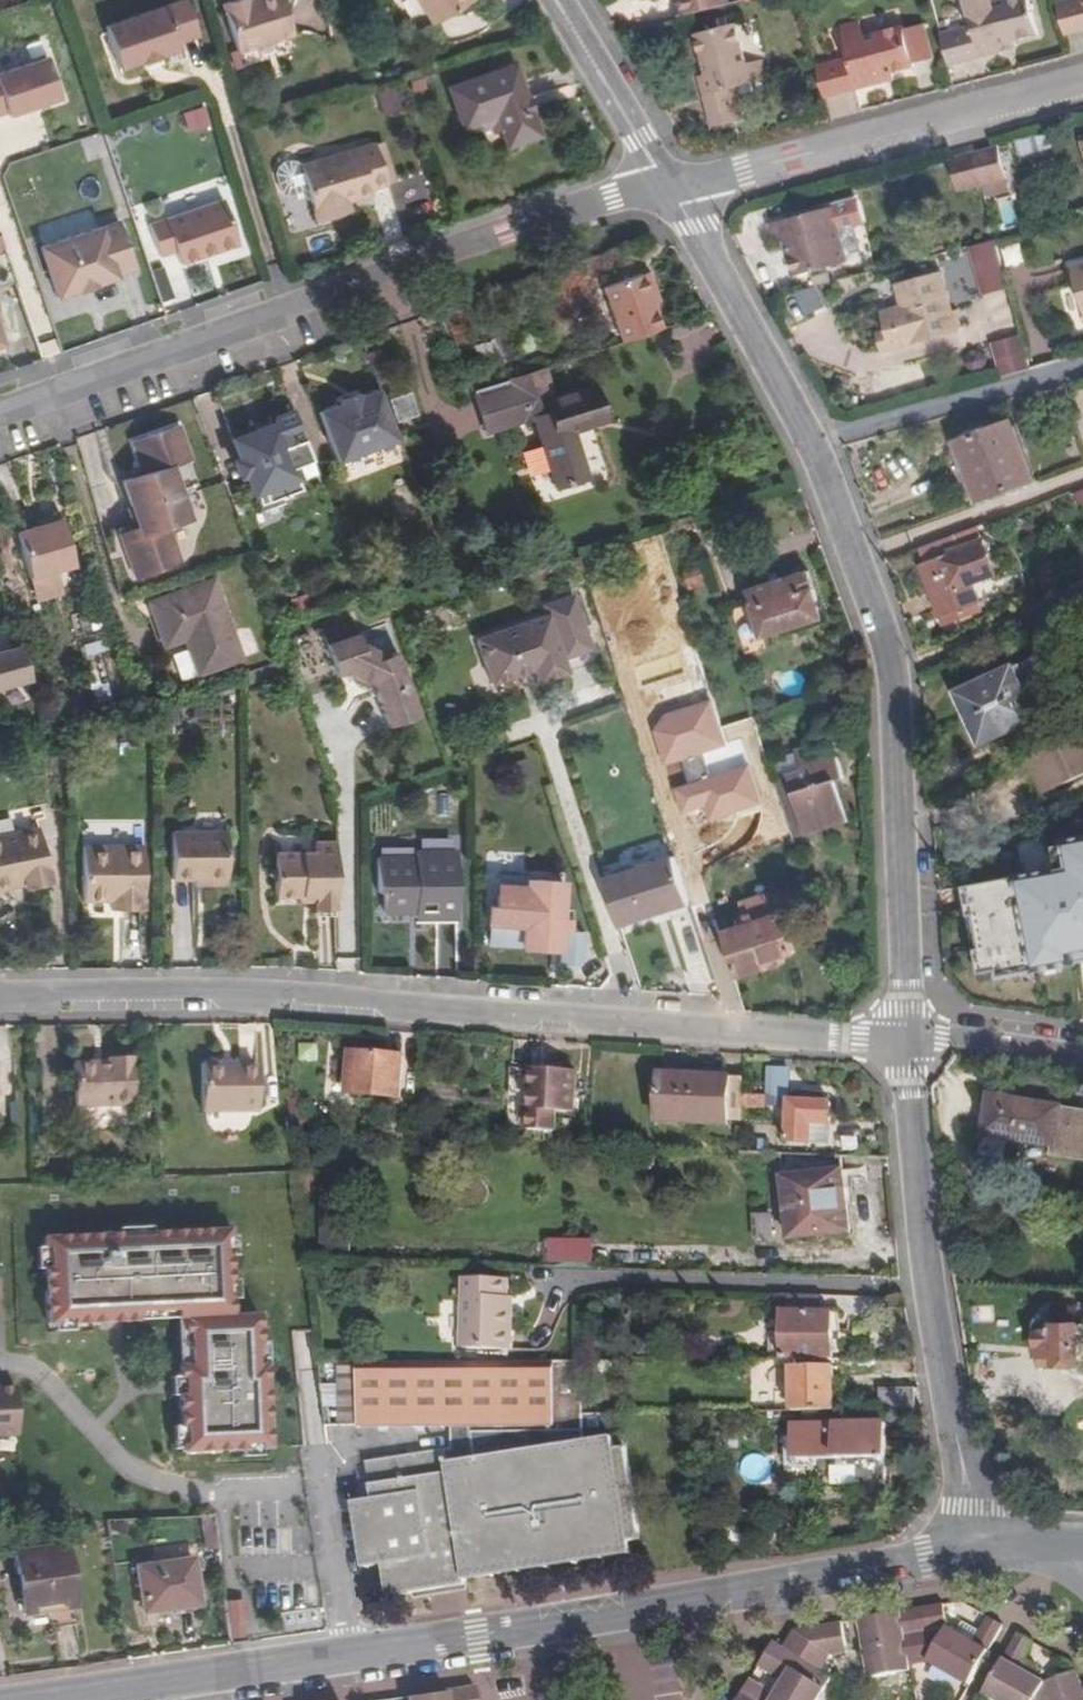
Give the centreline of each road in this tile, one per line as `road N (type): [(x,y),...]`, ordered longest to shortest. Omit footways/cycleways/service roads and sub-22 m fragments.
road 1 (residential): [(73,1699),(973,1553)]
road 2 (residential): [(0,1000),(183,995),(908,1038)]
road 3 (residential): [(669,189),(801,422),(891,661),(908,1038)]
road 4 (residential): [(669,189),(0,412)]
road 5 (residential): [(908,1038),(926,1263),(976,1505),(973,1553)]
road 6 (residential): [(1082,86),(669,189)]
road 7 (residential): [(669,189),(556,0)]
road 8 (residential): [(1082,1057),(908,1038)]

